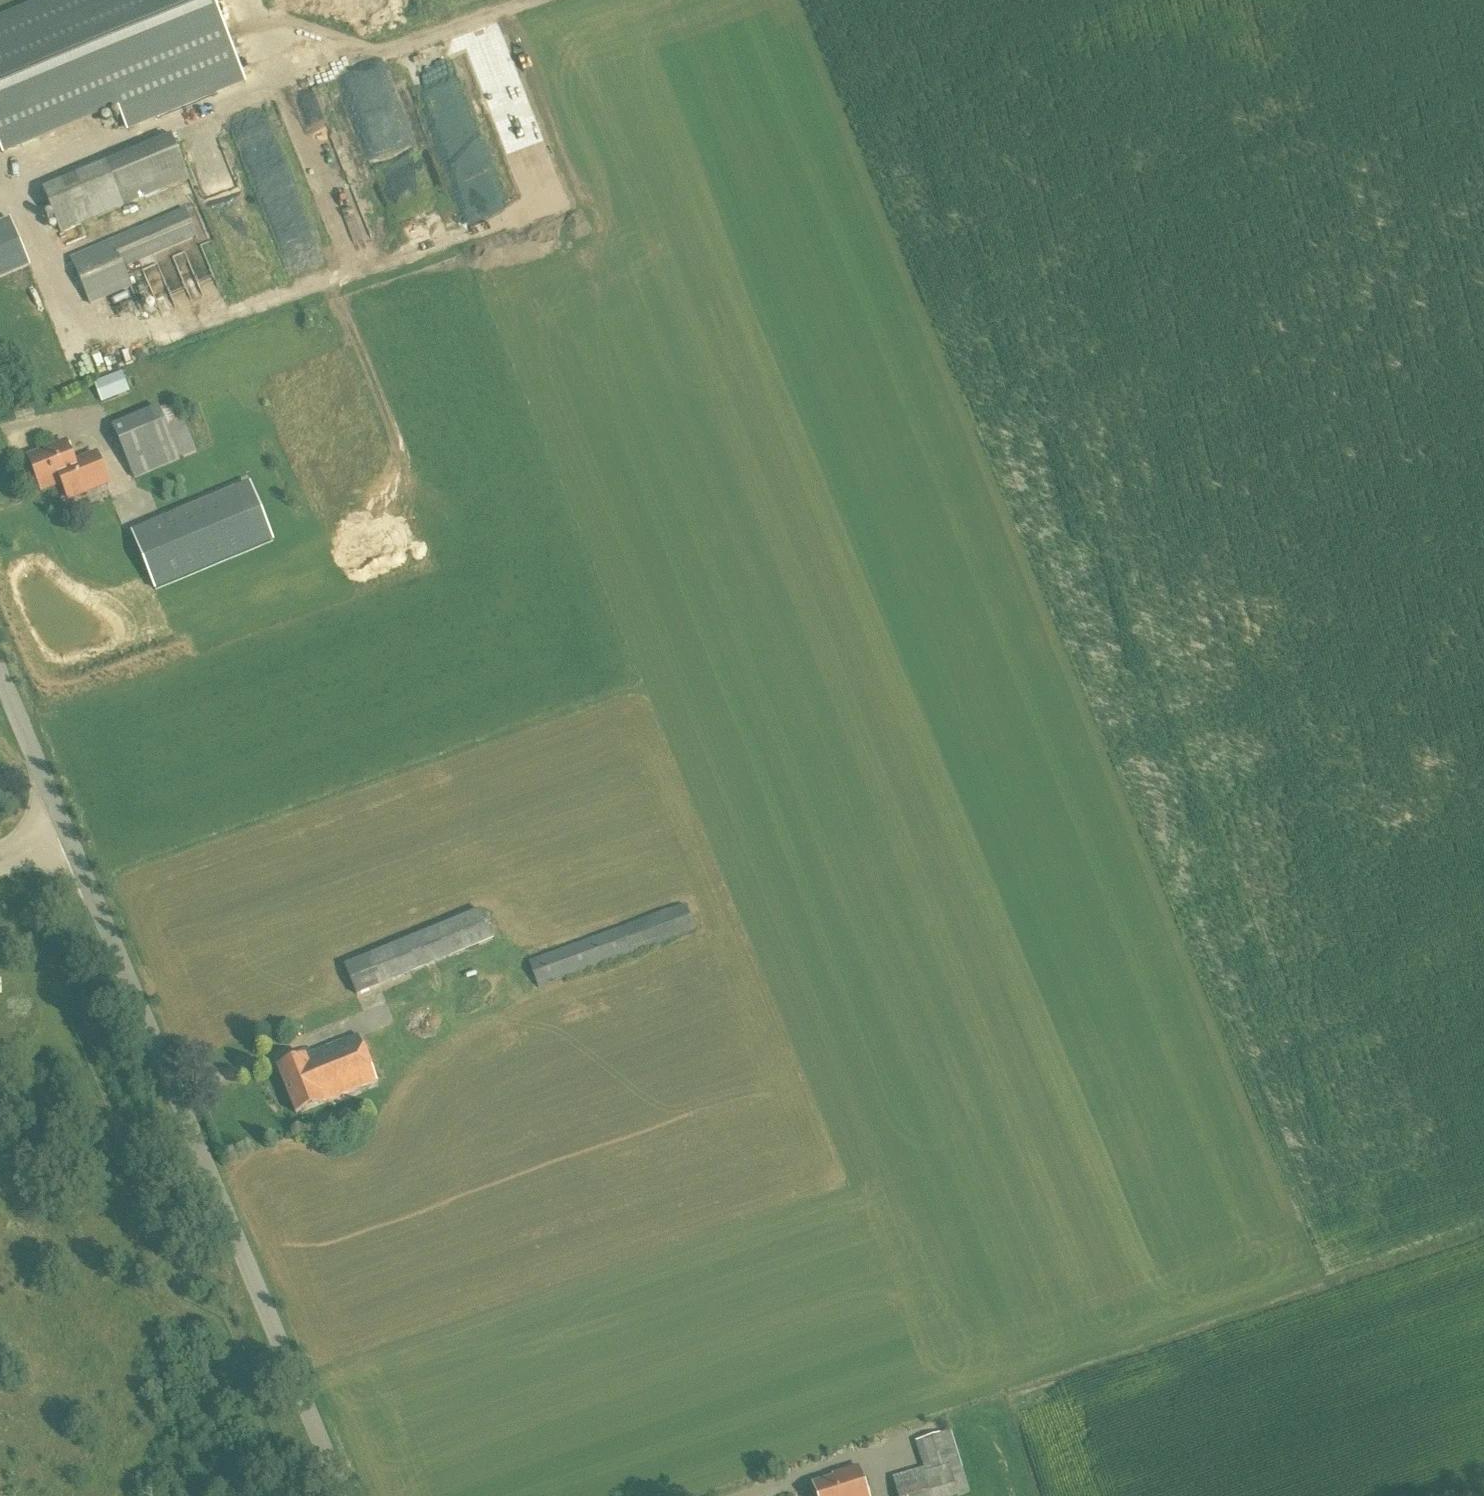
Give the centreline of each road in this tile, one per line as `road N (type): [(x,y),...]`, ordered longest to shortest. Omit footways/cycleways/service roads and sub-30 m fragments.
road 1 (unclassified): [(344,1495),(0,672)]

